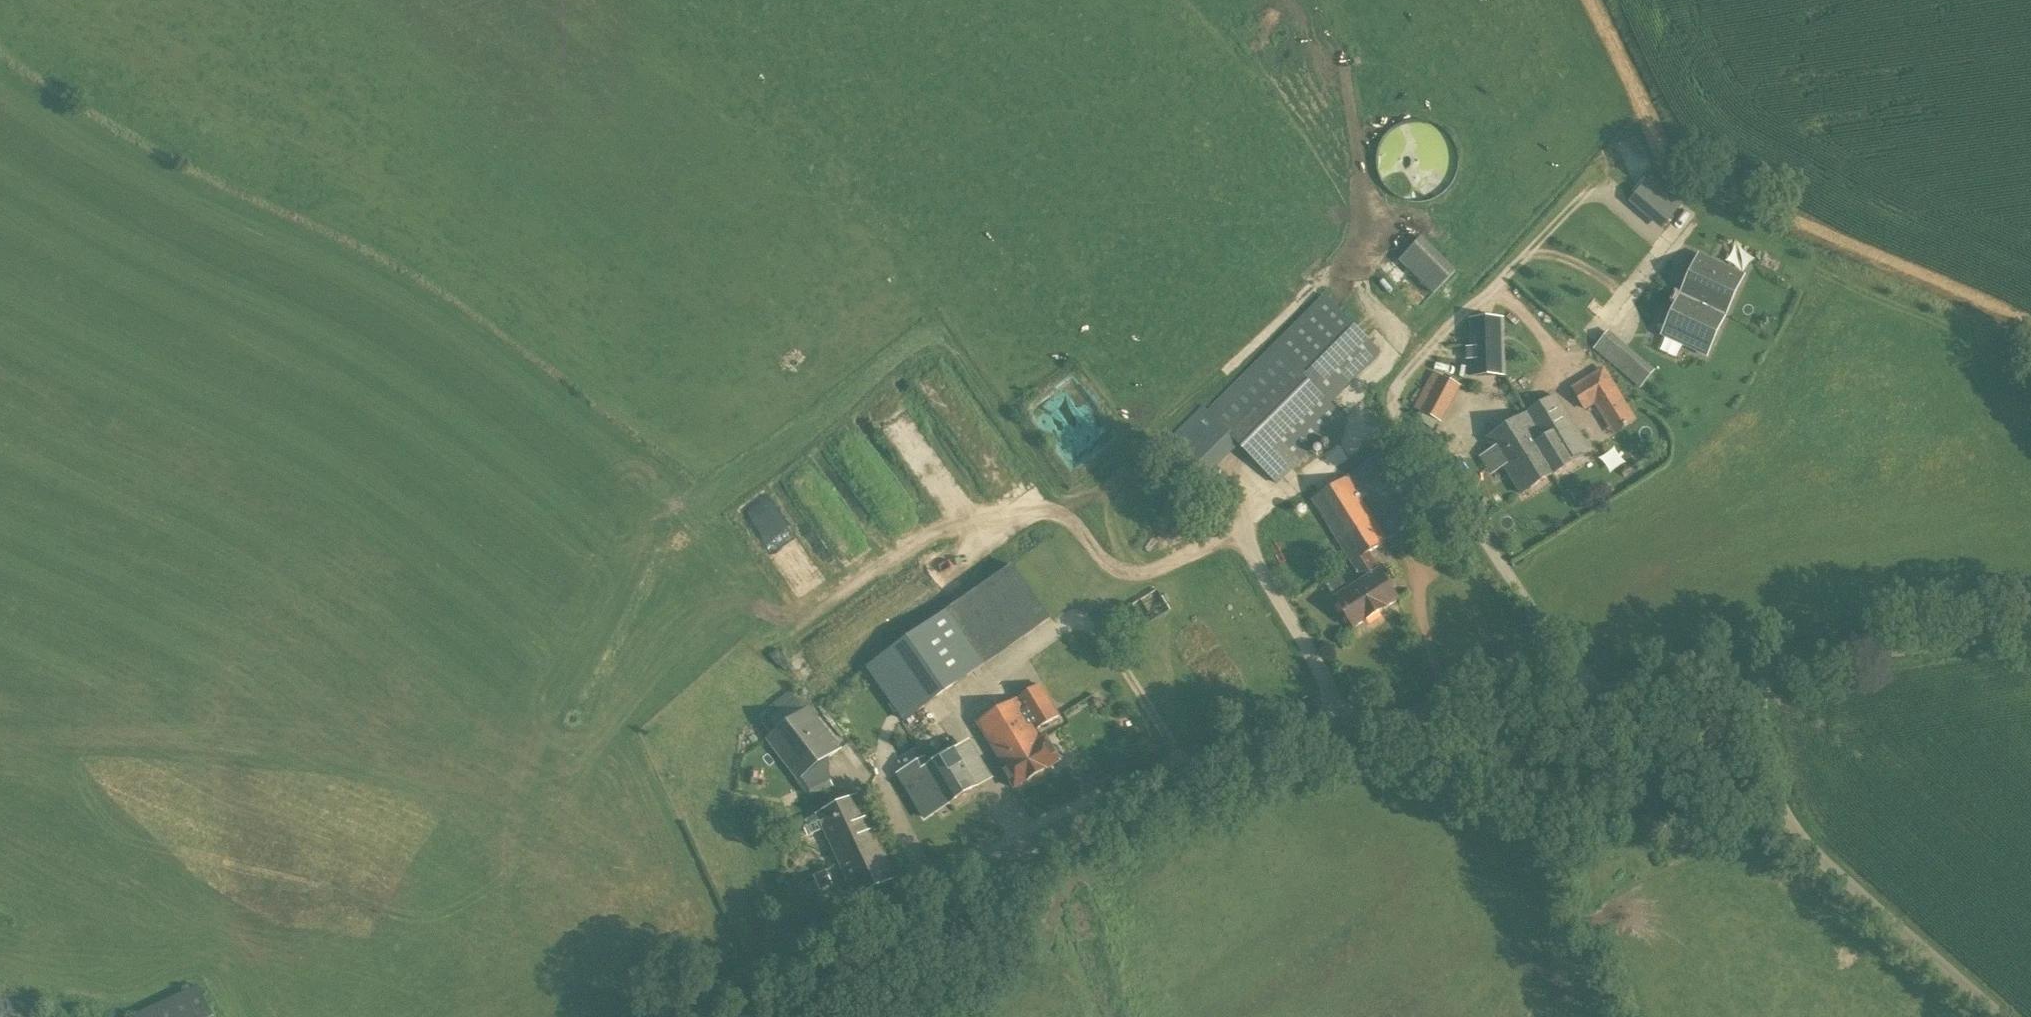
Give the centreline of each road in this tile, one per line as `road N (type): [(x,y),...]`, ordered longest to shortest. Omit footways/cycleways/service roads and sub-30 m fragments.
road 1 (tertiary): [(663,1016),(1279,740),(1750,671)]
road 2 (unclassified): [(2008,1016),(1787,820),(1772,793),(1750,671)]
road 3 (tertiary): [(1750,671),(2030,627)]

